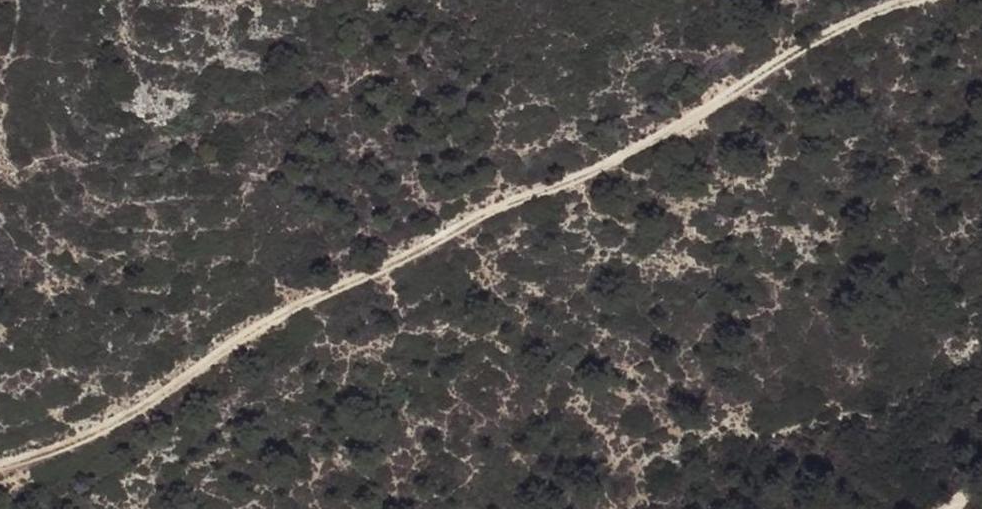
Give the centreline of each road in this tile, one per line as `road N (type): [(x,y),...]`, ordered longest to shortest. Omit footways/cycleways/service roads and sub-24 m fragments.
road 1 (track): [(0,465),(25,461),(344,282),(640,143),(843,20),(906,0)]

